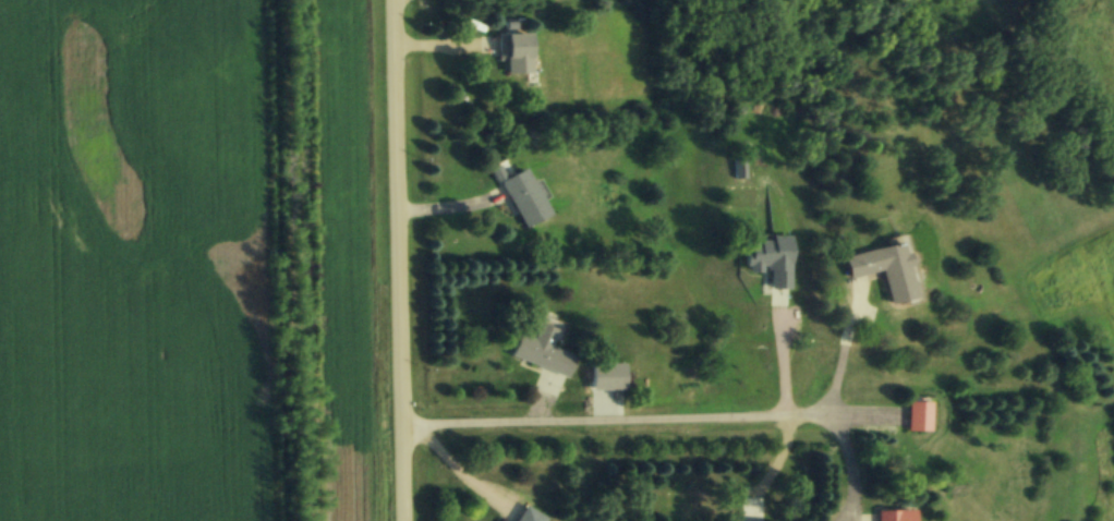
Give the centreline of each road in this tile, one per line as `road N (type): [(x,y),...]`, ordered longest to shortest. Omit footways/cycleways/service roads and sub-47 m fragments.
road 1 (residential): [(401,520),(393,0)]
road 2 (residential): [(399,421),(873,415)]

